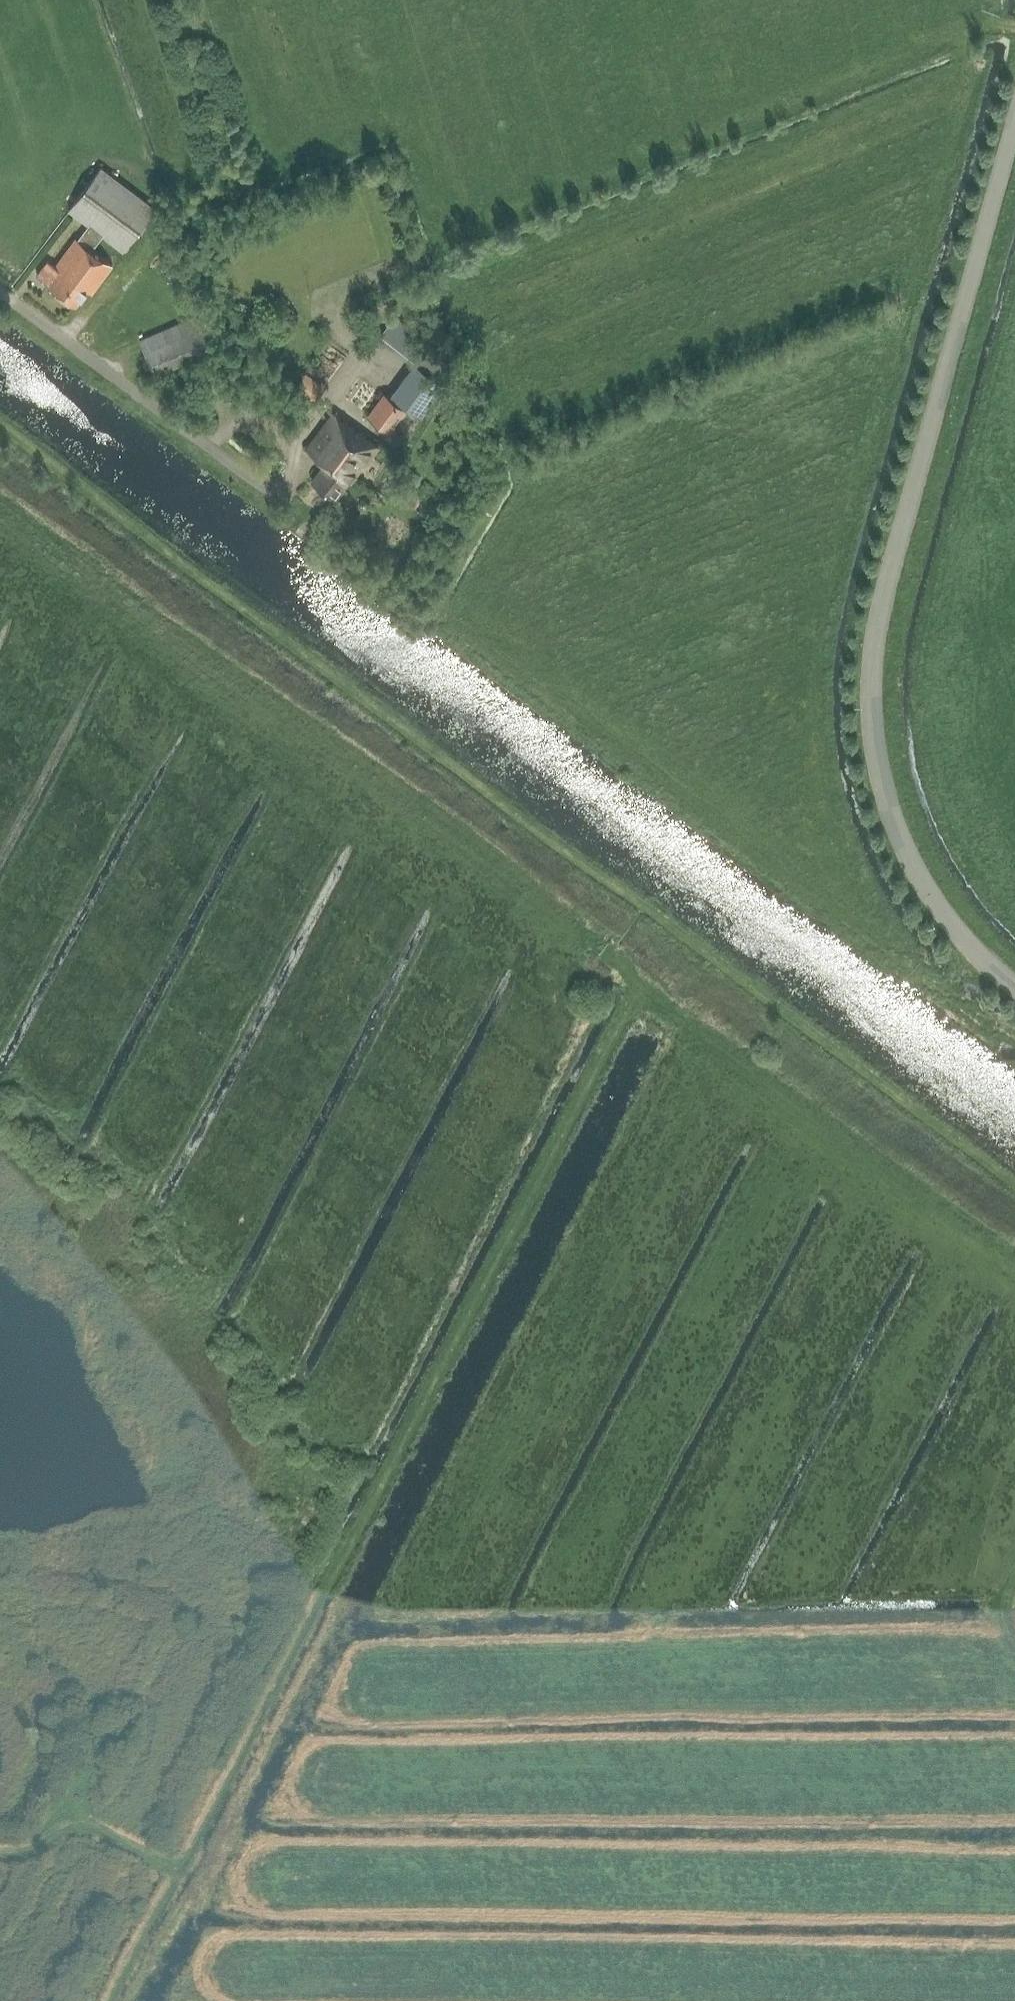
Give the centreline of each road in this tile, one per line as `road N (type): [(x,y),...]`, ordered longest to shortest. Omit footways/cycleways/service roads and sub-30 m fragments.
road 1 (track): [(181,1865),(632,1005),(632,983),(615,952),(642,913)]
road 2 (tertiary): [(1014,986),(955,929),(915,870),(885,796),(872,721),(882,608),(1014,121)]
road 3 (track): [(642,913),(0,427)]
road 4 (track): [(1014,1186),(642,913)]
road 5 (unclassified): [(290,507),(0,290)]
road 6 (track): [(0,1854),(30,1857),(73,1808),(181,1865)]
road 7 (track): [(181,1865),(114,2000)]

